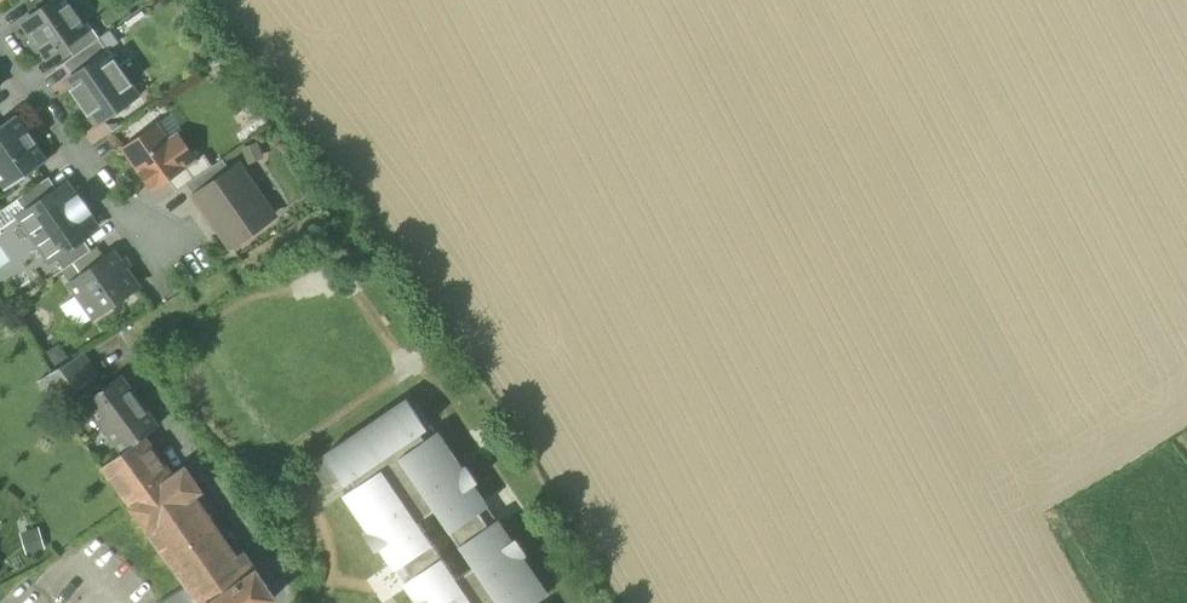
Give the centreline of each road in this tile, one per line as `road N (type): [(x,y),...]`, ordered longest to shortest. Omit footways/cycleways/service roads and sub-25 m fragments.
road 1 (residential): [(0,39),(162,256)]

